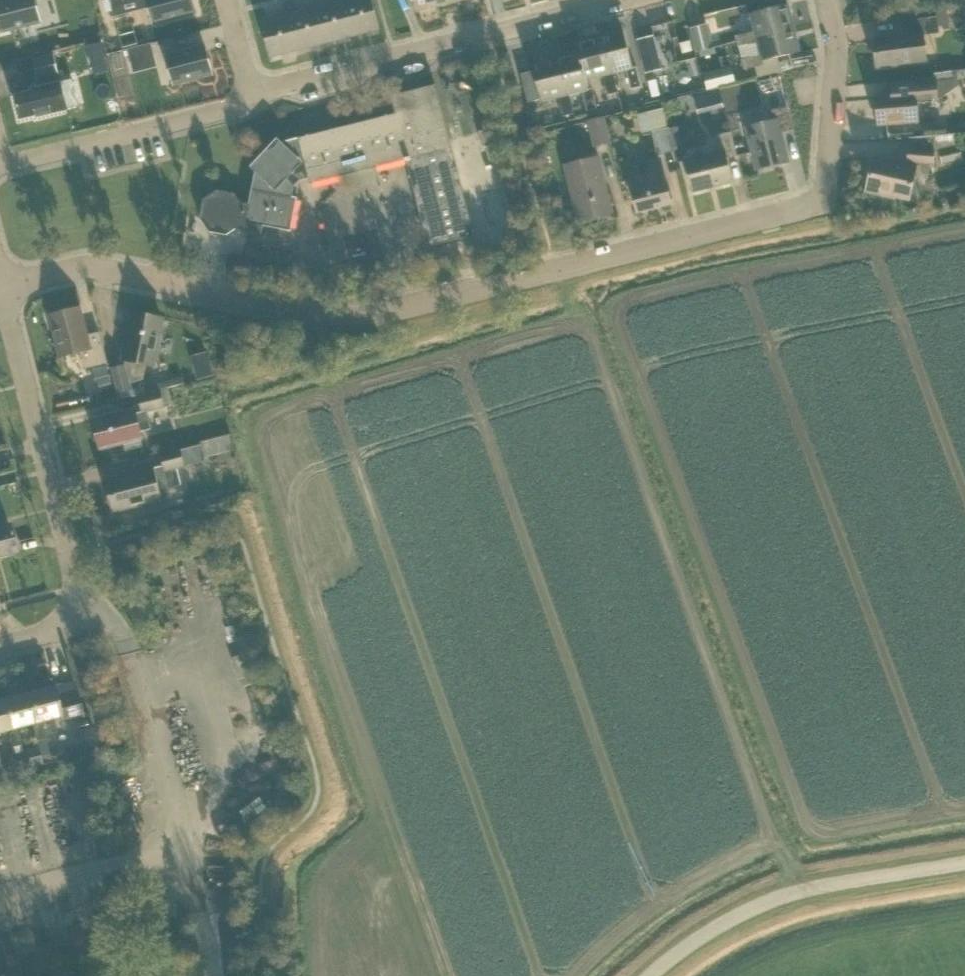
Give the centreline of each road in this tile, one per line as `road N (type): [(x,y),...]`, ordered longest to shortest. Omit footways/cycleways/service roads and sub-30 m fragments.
road 1 (residential): [(2,285),(103,267),(337,317),(370,317),(805,204),(828,178),(839,52),(831,0)]
road 2 (residential): [(0,648),(63,623),(79,597),(2,285)]
road 3 (residential): [(613,0),(253,94)]
road 4 (unclassified): [(647,975),(759,905),(826,884),(964,861)]
road 5 (residential): [(253,94),(232,107),(0,166)]

